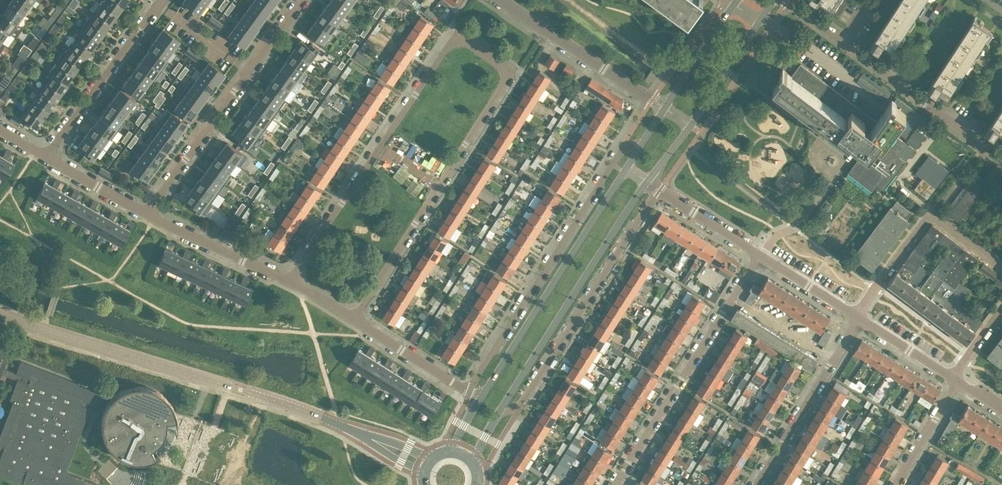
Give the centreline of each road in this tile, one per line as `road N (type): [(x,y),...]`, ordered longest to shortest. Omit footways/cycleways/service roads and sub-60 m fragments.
road 1 (residential): [(354,319),(514,79),(515,70),(475,41),(454,38),(290,281)]
road 2 (residential): [(380,443),(282,403),(0,314)]
road 3 (residential): [(643,140),(623,146),(470,391)]
road 4 (residential): [(499,412),(520,407),(659,190)]
road 5 (tertiary): [(499,412),(647,181)]
road 6 (residential): [(760,254),(615,484)]
road 7 (tertiary): [(626,168),(481,397)]
road 8 (residential): [(1001,161),(788,0)]
road 9 (residential): [(147,214),(303,0)]
road 10 (residential): [(1001,265),(931,216),(859,317)]
road 11 (residential): [(757,484),(859,317)]
road 12 (residential): [(45,157),(160,0)]
road 13 (residential): [(665,107),(505,0)]
road 14 (residential): [(290,281),(147,214)]
road 15 (residential): [(470,391),(354,319)]
road 16 (tertiary): [(692,125),(759,21)]
road 17 (tertiary): [(733,5),(665,107)]
road 18 (residential): [(958,380),(896,484)]

